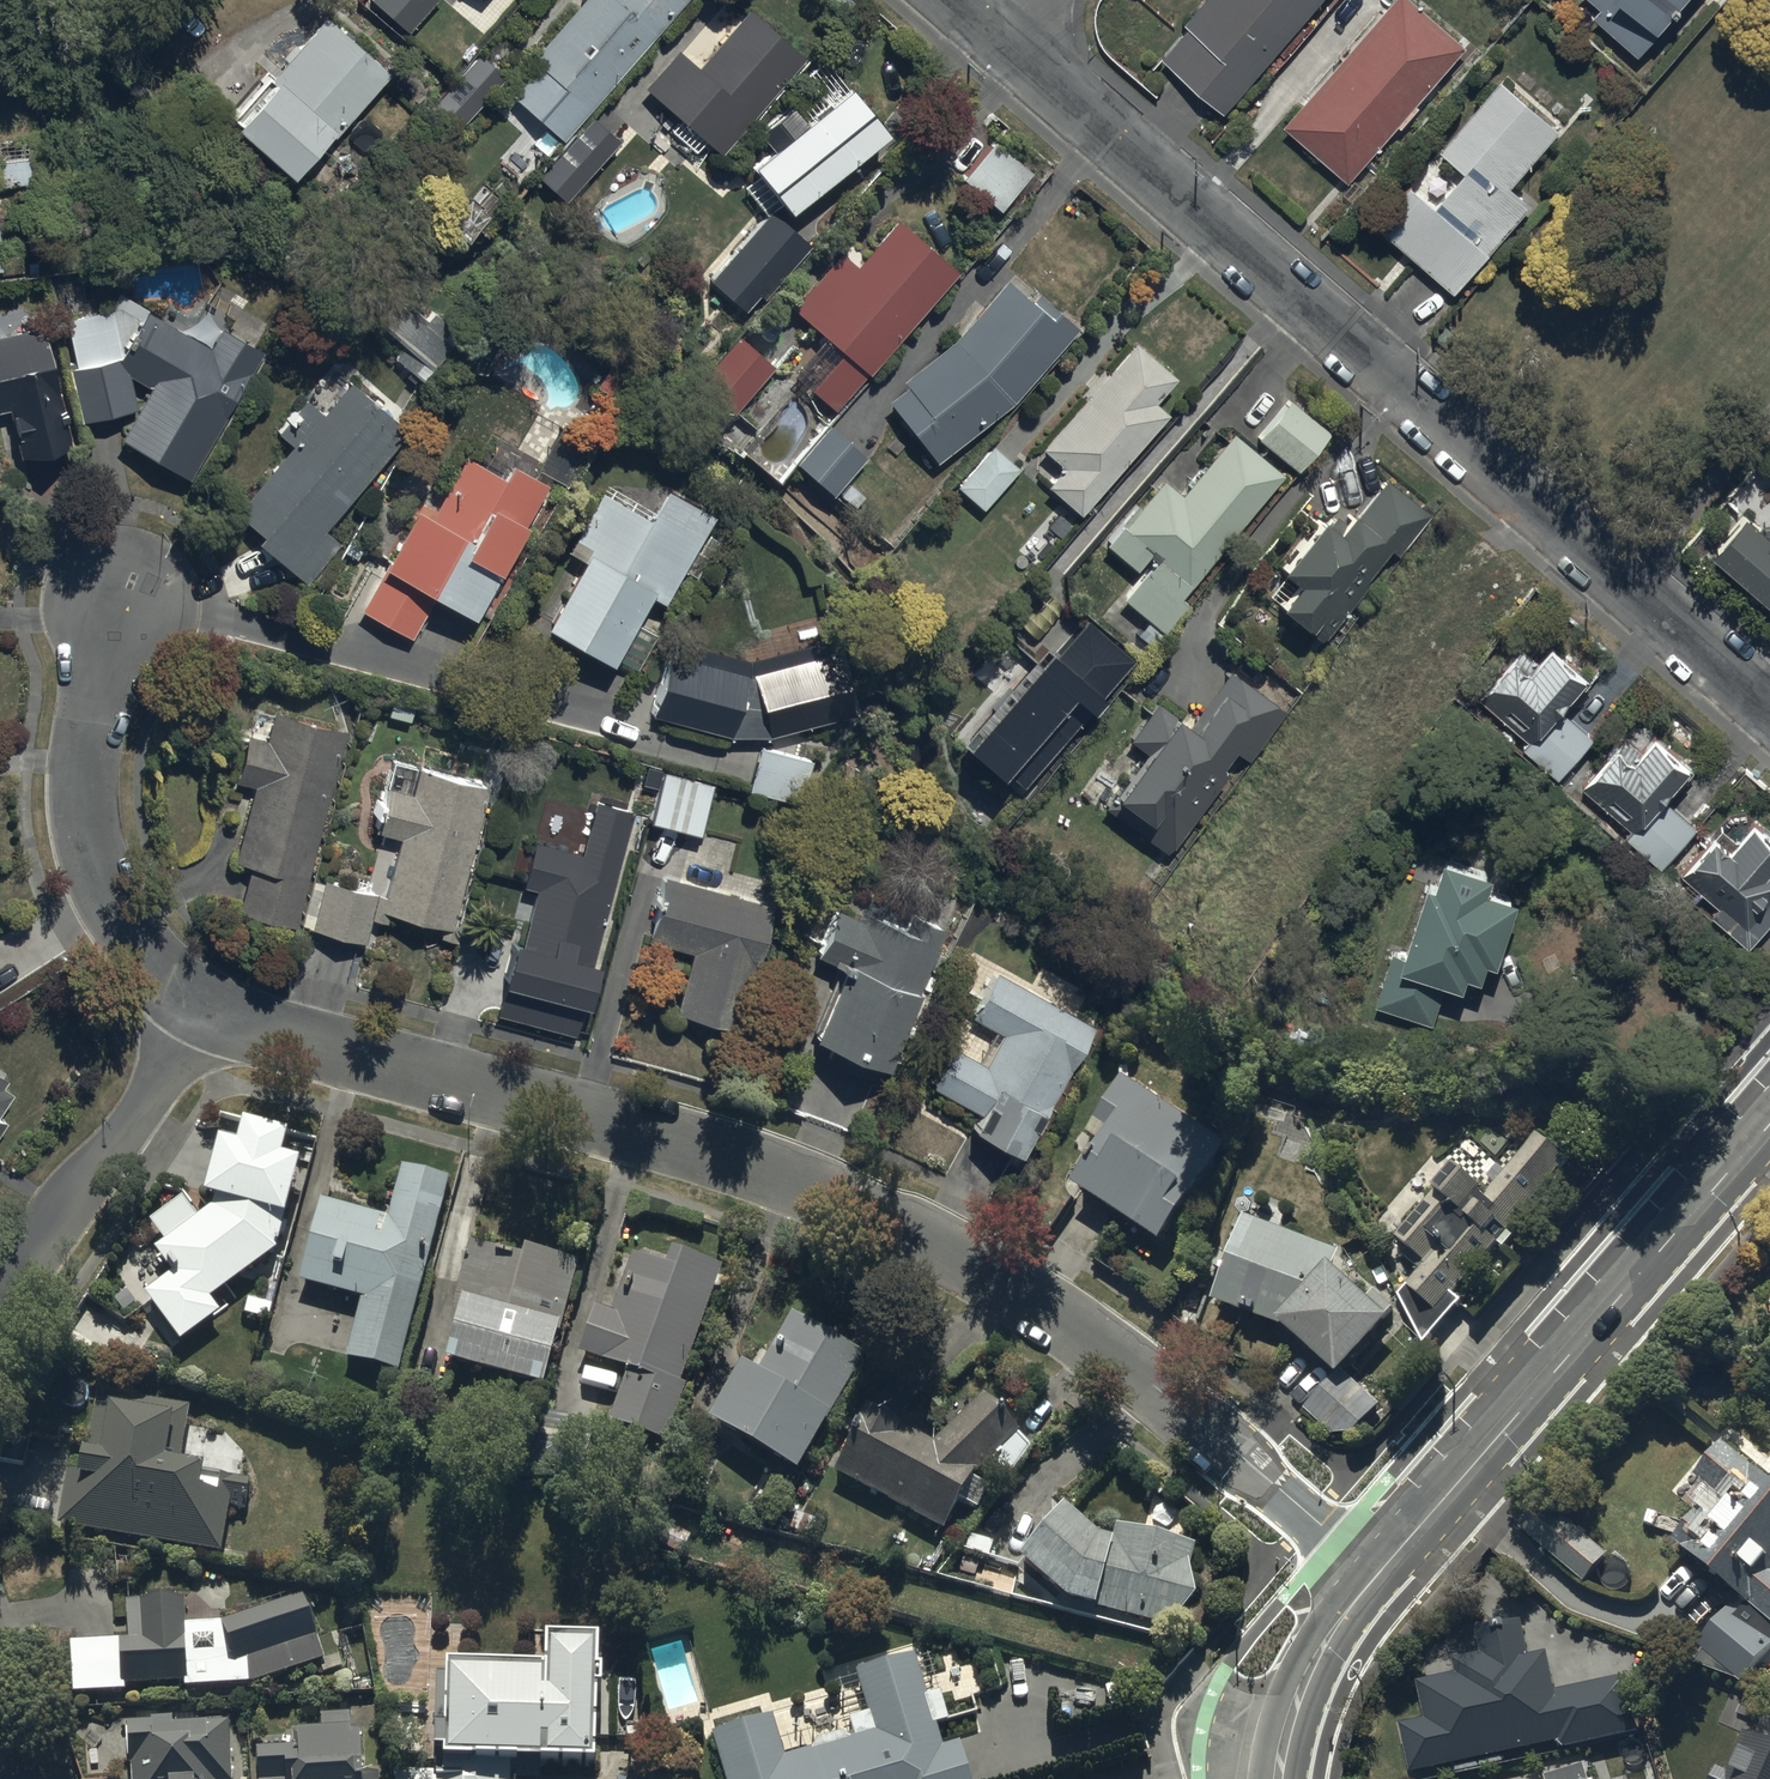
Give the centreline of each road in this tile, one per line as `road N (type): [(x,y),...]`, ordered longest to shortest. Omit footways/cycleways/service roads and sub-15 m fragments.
road 1 (residential): [(1377,1575),(1161,1390),(1054,1313),(916,1234),(674,1132),(254,1025),(196,1003)]
road 2 (residential): [(991,30),(1769,707)]
road 3 (tertiary): [(1377,1575),(1769,1123)]
road 4 (residential): [(196,1003),(141,952),(107,897),(87,830),(82,758),(113,593)]
road 5 (residential): [(196,1003),(0,1296)]
road 6 (tertiary): [(1278,1778),(1303,1683),(1377,1575)]

